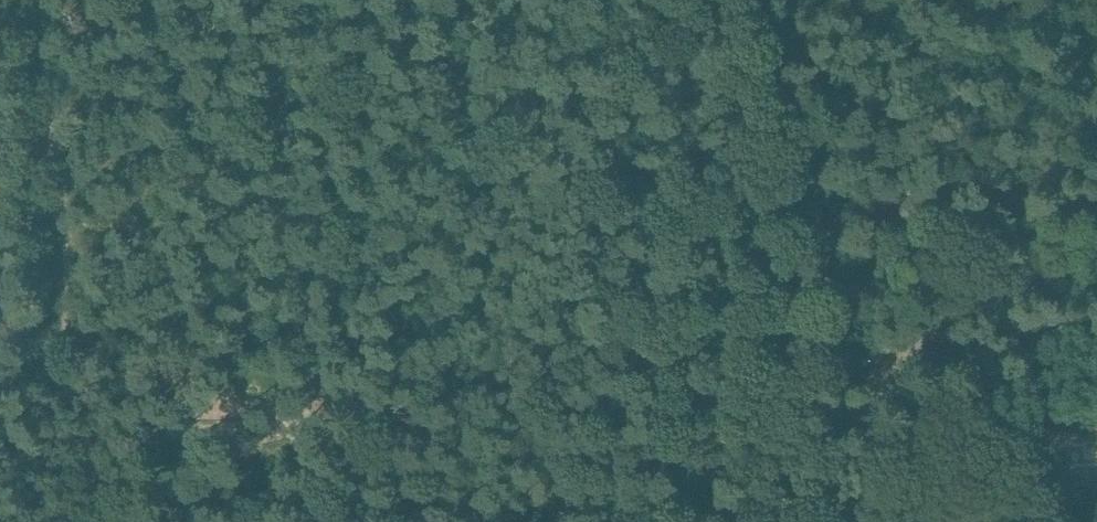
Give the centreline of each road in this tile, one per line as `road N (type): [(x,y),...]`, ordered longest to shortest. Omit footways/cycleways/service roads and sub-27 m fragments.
road 1 (unclassified): [(877,521),(867,458),(874,394),(894,359),(932,337),(1096,320)]

